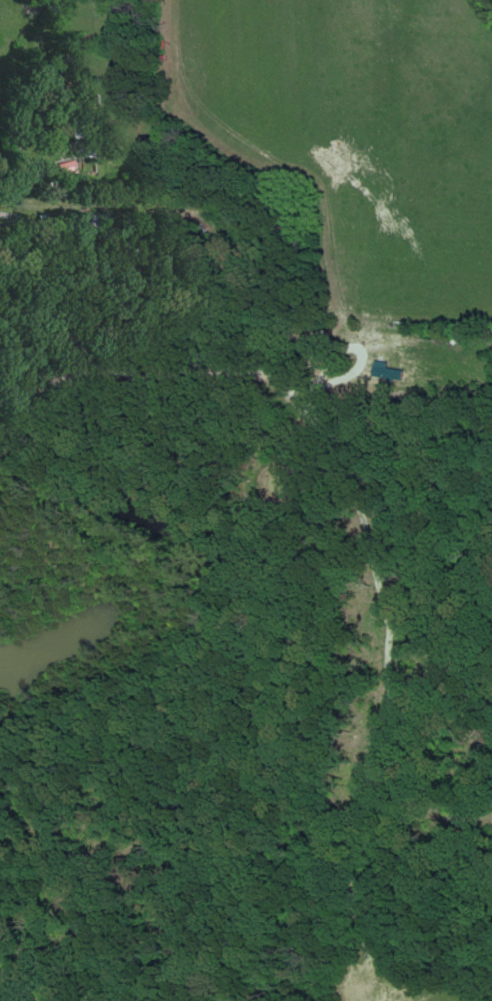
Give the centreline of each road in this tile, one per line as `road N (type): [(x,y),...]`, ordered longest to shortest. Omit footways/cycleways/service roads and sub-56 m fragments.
road 1 (residential): [(0,444),(55,392),(170,348),(213,348),(338,461),(391,644),(356,798),(361,938),(345,1000)]

